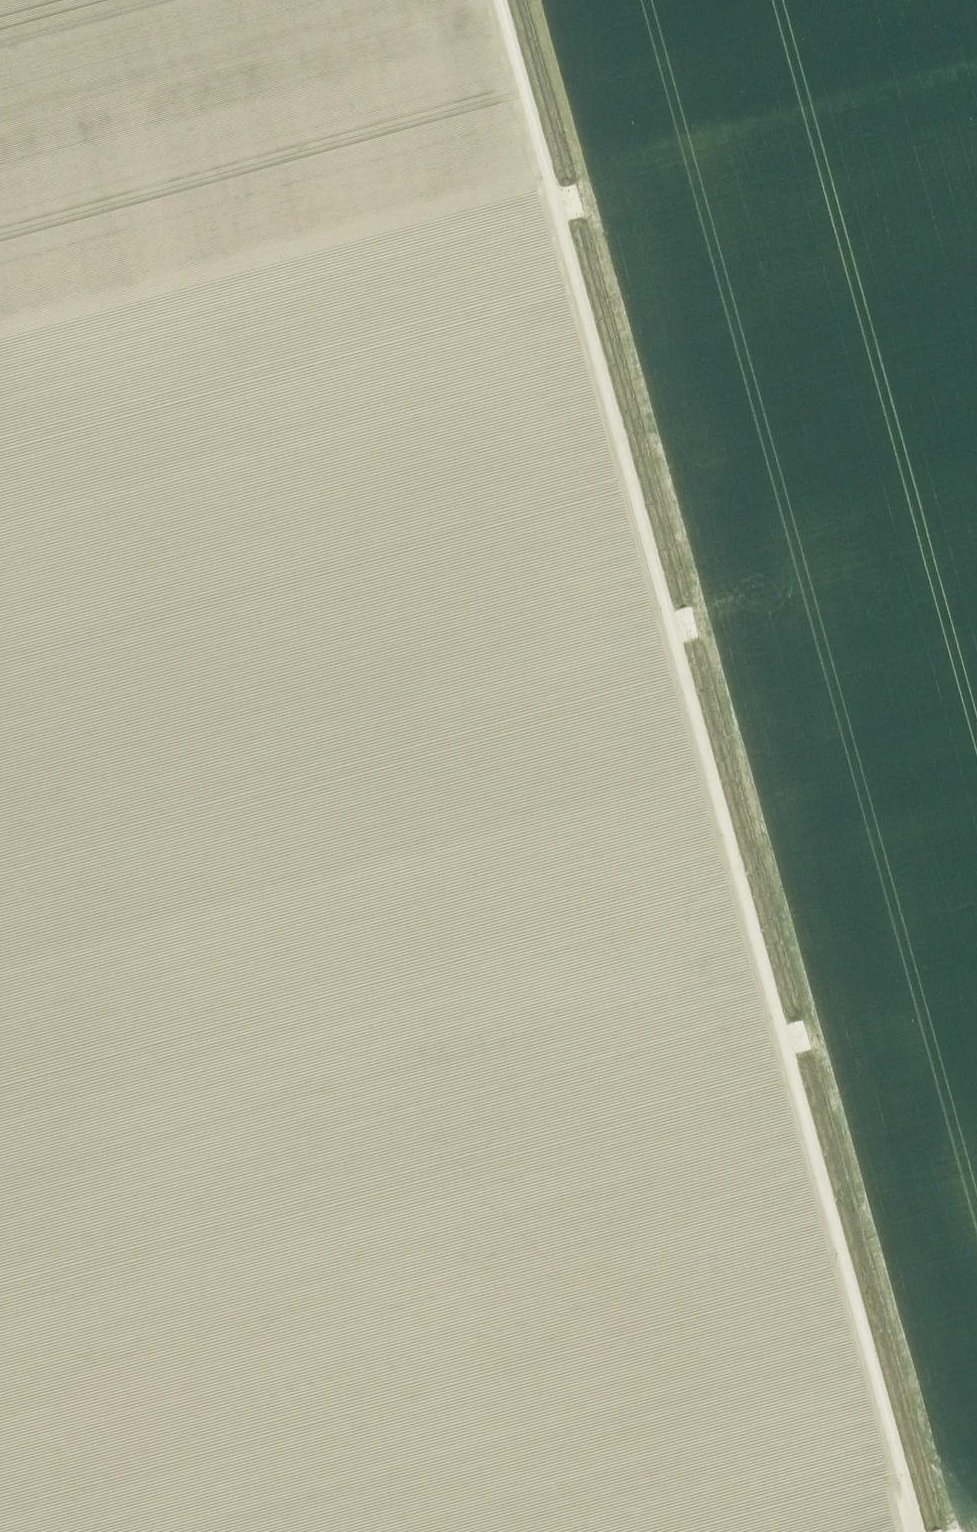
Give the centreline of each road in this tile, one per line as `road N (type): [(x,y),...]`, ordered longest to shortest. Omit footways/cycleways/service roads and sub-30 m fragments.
road 1 (track): [(916,1531),(502,0)]

